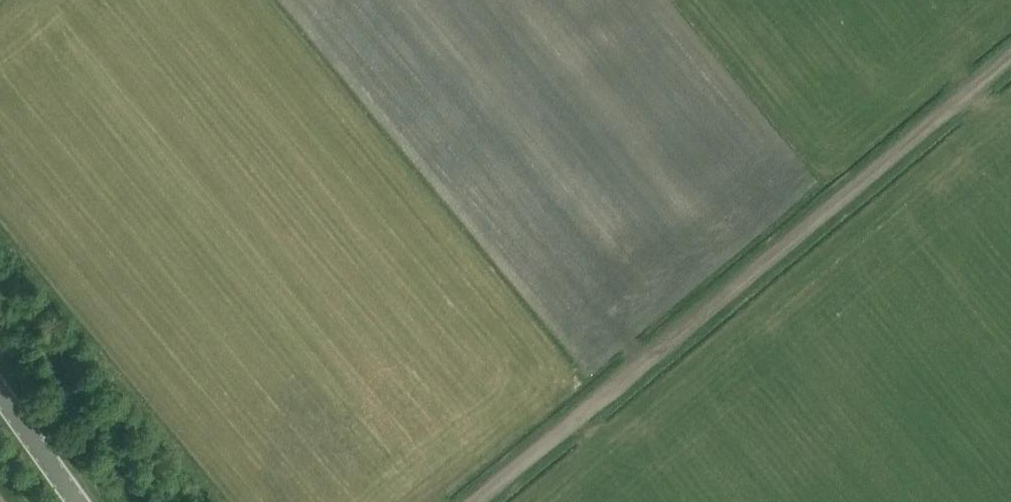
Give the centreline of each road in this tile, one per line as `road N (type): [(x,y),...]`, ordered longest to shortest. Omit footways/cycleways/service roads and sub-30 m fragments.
road 1 (track): [(1010,53),(471,501)]
road 2 (unclassified): [(77,501),(0,392)]

